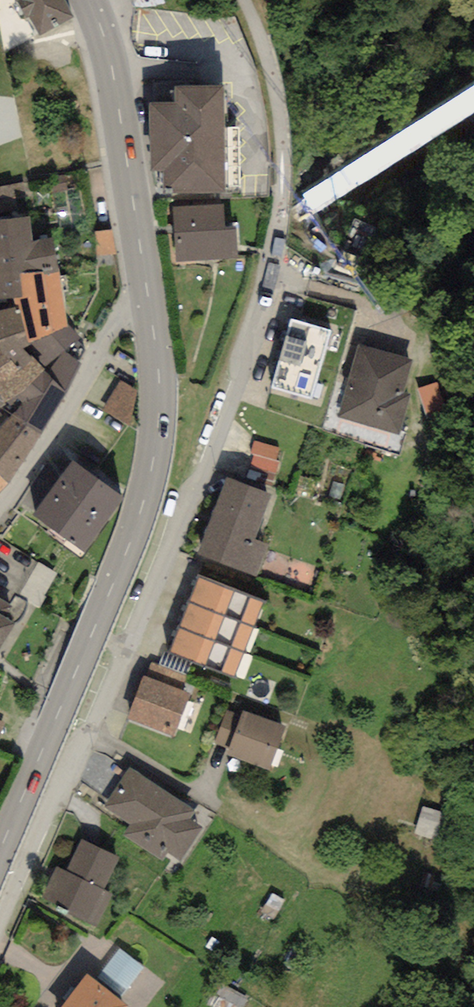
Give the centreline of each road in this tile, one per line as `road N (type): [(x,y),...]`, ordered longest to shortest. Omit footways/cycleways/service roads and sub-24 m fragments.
road 1 (residential): [(0,920),(192,496),(255,319),(280,214)]
road 2 (secondary): [(0,847),(149,477),(159,373),(146,284)]
road 3 (secondary): [(146,284),(110,62),(90,0)]
road 4 (residential): [(146,284),(0,503)]

